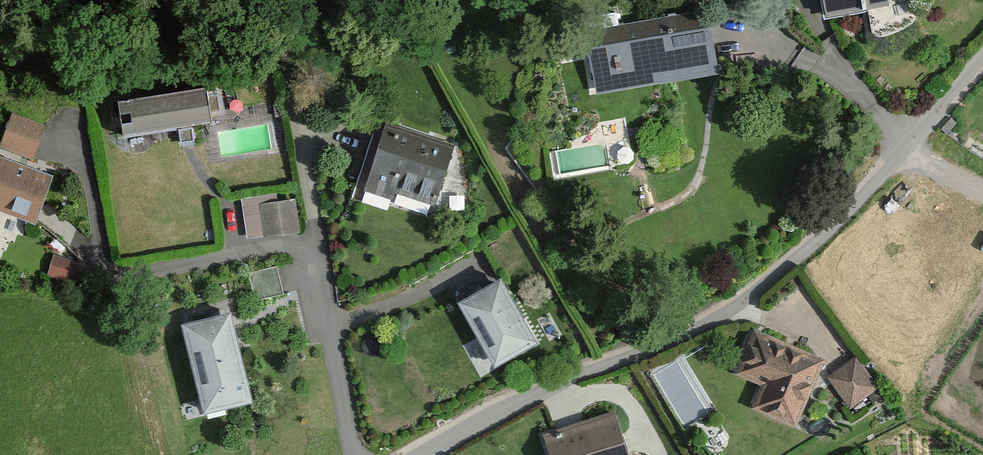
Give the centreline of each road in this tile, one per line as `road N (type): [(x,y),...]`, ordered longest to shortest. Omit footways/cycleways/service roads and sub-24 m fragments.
road 1 (residential): [(982,65),(807,247),(756,288),(704,323),(419,454)]

